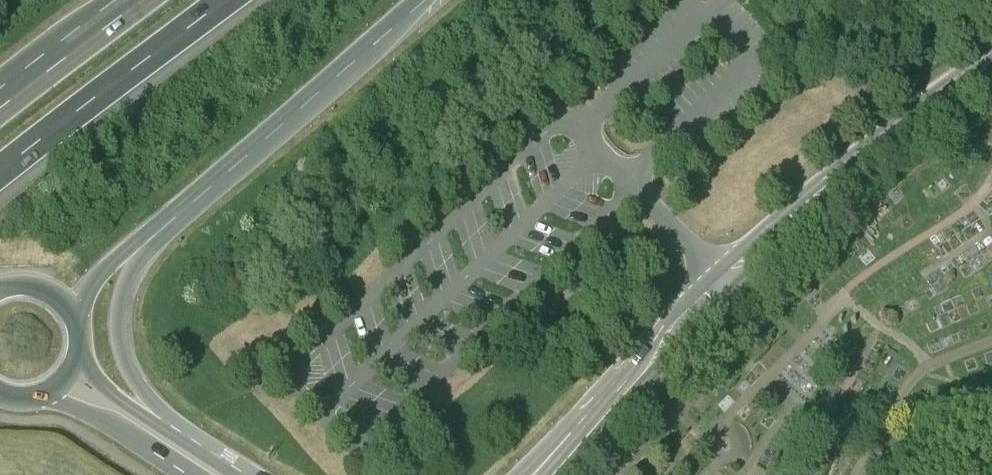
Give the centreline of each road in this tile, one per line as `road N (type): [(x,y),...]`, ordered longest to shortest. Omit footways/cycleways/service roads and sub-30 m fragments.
road 1 (secondary): [(991,64),(884,145),(724,287),(550,474)]
road 2 (motorway): [(170,221),(426,0)]
road 3 (motorway): [(0,180),(236,0)]
road 4 (motorway): [(173,429),(128,367),(118,322),(130,276),(170,221)]
road 5 (motorway): [(141,0),(0,107)]
road 6 (secondary): [(44,398),(116,428),(189,474)]
road 7 (motorway): [(78,324),(99,273),(170,221)]
road 8 (secondary): [(173,429),(123,403),(79,358)]

